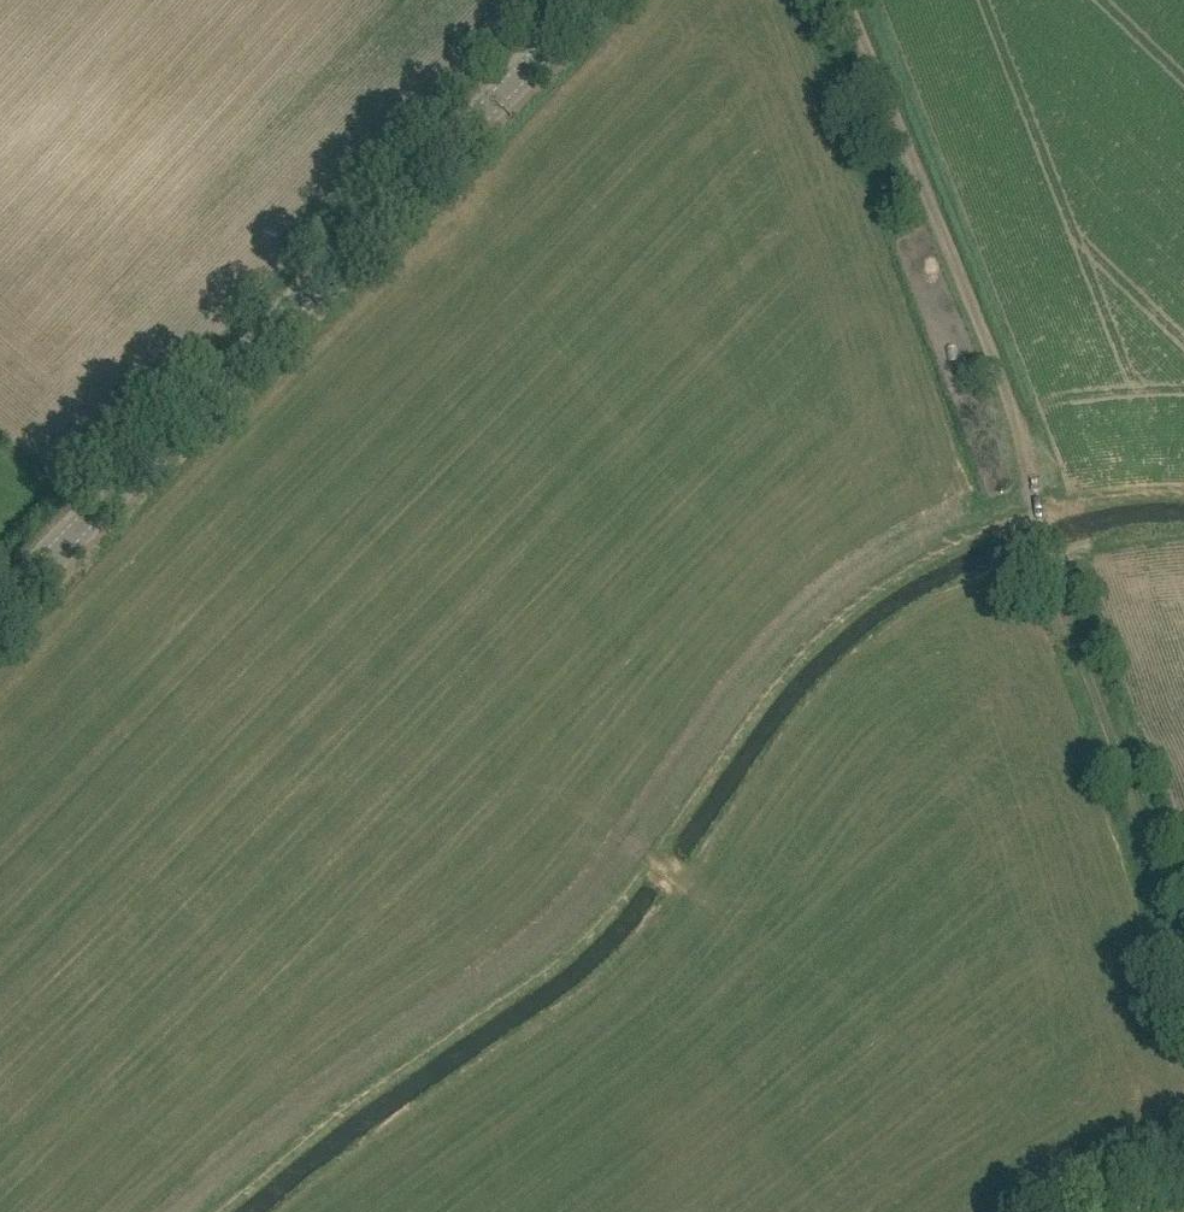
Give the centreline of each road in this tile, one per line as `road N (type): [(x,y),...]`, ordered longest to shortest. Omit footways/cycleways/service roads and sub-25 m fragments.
road 1 (tertiary): [(0,611),(593,0)]
road 2 (track): [(849,0),(1011,404),(1045,551)]
road 3 (track): [(1183,944),(1045,551)]

